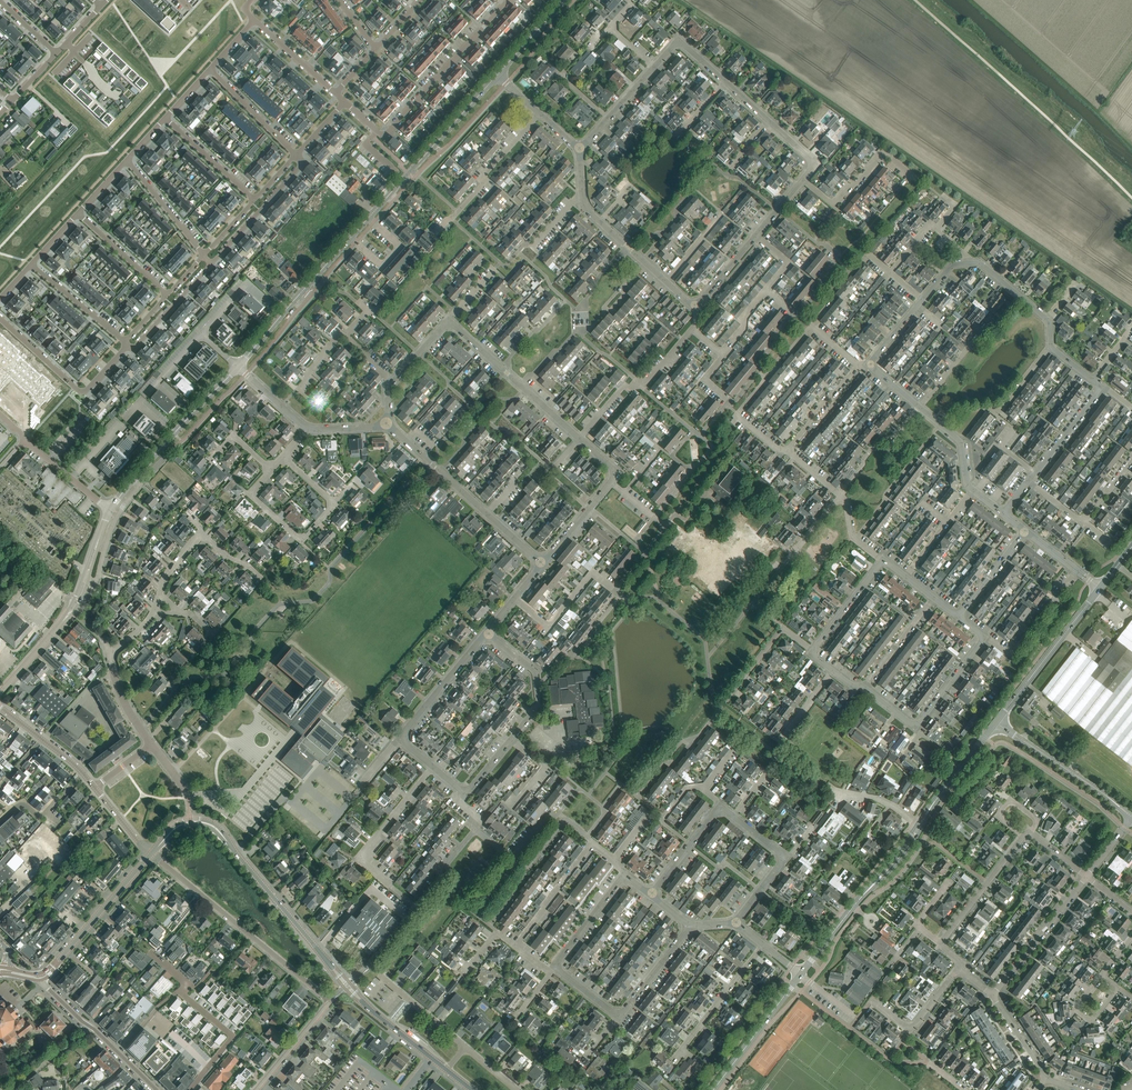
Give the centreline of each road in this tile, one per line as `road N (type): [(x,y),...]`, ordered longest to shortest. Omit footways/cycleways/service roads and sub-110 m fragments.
road 1 (residential): [(257,1089),(329,1003),(151,854)]
road 2 (residential): [(509,0),(384,135),(345,102)]
road 3 (tertiary): [(368,217),(498,74)]
road 4 (residential): [(0,319),(82,392),(128,345)]
road 5 (residential): [(537,684),(581,651),(644,552)]
road 6 (residential): [(433,767),(469,789),(536,709),(537,684)]
road 7 (residential): [(371,966),(474,829)]
road 8 (secondary): [(332,967),(222,836)]
road 9 (secondary): [(995,723),(1100,588)]
road 10 (tertiary): [(238,366),(350,238)]
road 11 (tertiary): [(1131,817),(995,723)]
road 12 (residential): [(579,438),(624,387),(648,381),(692,329)]
road 13 (residential): [(433,234),(540,114)]
road 14 (tertiary): [(134,478),(238,366)]
road 15 (residential): [(802,180),(834,202),(883,155),(919,181)]
road 16 (residential): [(993,995),(1087,877)]
road 17 (residential): [(920,407),(1019,296)]
road 18 (secondary): [(56,964),(151,854)]
road 19 (tertiary): [(0,693),(71,612),(86,578)]
road 20 (secondary): [(713,1089),(801,974)]
road 21 (residential): [(855,539),(940,424)]
road 22 (residential): [(211,264),(298,169),(296,155)]
road 23 (residential): [(1131,459),(1086,518),(1029,481)]
road 24 (residential): [(678,1056),(763,944)]
road 25 (residential): [(271,470),(255,499),(297,537),(335,504)]
road 26 (residential): [(940,944),(1024,836)]
road 27 (residential): [(189,1089),(231,1036),(180,991)]
road 28 (residential): [(402,737),(487,632)]
road 29 (residential): [(985,637),(1016,650),(1077,571)]
road 30 (residential): [(389,426),(487,513)]
road 31 (residential): [(960,966),(910,1028),(871,1000)]
road 32 (residential): [(726,700),(780,632),(813,650)]
road 33 (residential): [(840,495),(881,439),(893,438),(920,407)]
road 34 (residential): [(204,255),(127,160)]
road 35 (residential): [(125,342),(31,264)]
road 36 (residential): [(296,155),(210,69)]
road 37 (residential): [(254,200),(165,118)]
road 38 (residential): [(166,296),(78,213)]
road 39 (residential): [(1101,385),(1029,481)]

